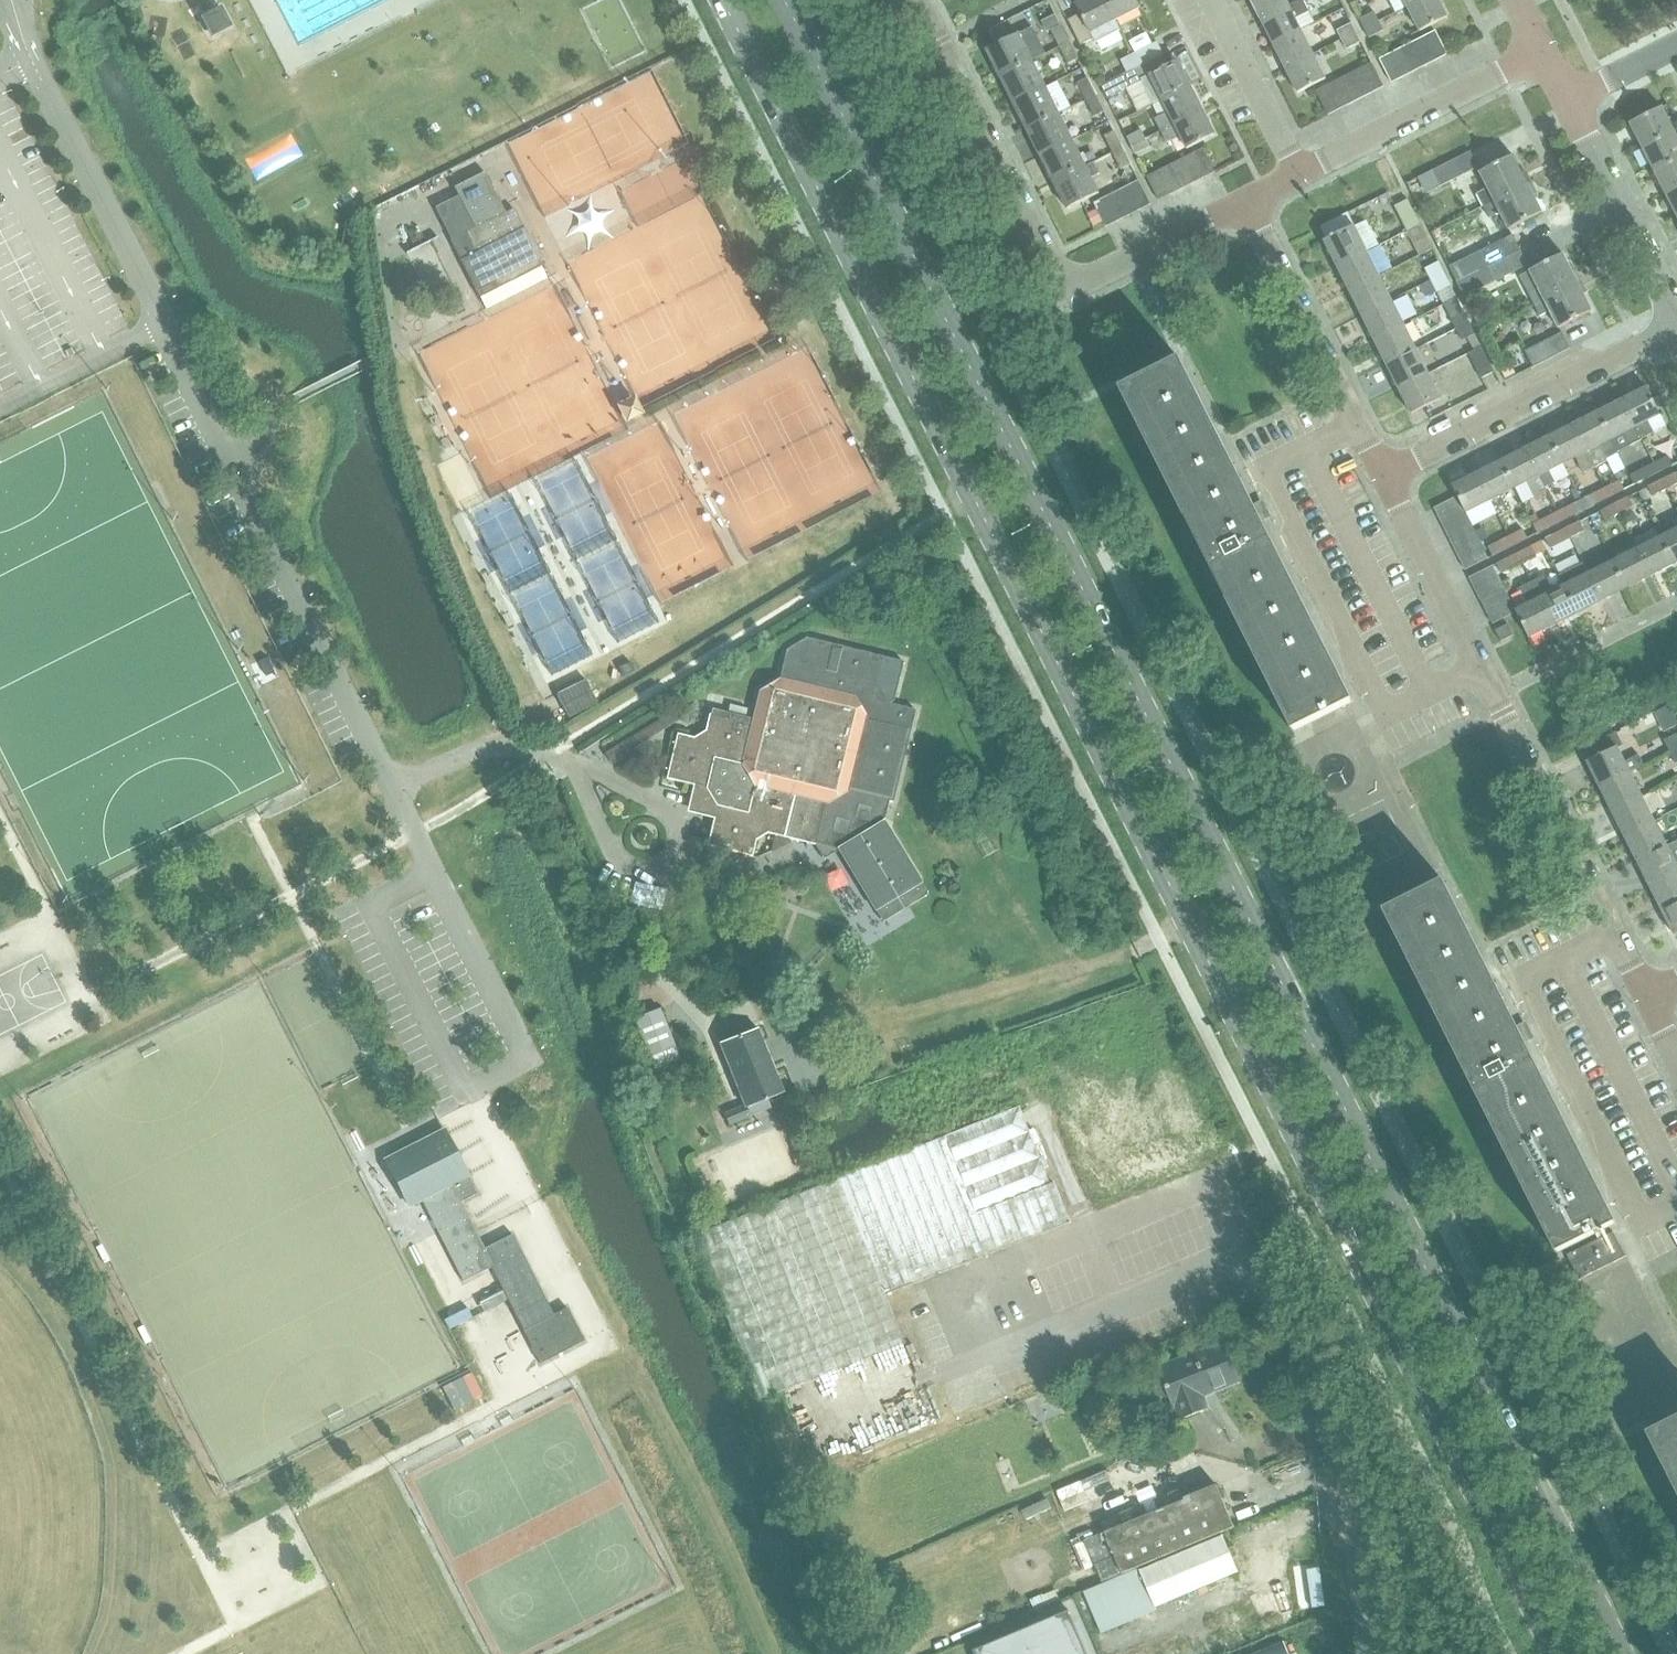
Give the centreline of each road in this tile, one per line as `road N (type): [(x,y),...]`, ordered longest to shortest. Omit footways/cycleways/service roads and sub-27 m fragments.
road 1 (secondary): [(723,0),(1558,1653)]
road 2 (secondary): [(1615,1653),(783,0)]
road 3 (residential): [(30,67),(436,874)]
road 4 (residential): [(1651,998),(1385,477)]
road 5 (residential): [(1248,204),(1097,278),(1067,282),(1043,270),(912,0)]
road 6 (residential): [(1371,1653),(1349,1459),(1326,1385),(1265,1289)]
road 7 (residential): [(529,1064),(461,1098),(369,908),(436,874)]
road 8 (residential): [(1385,477),(1676,327)]
road 9 (residential): [(1385,477),(1248,204)]
road 10 (residential): [(1543,54),(1301,174)]
road 11 (residential): [(1676,327),(1569,102)]
road 12 (residential): [(1301,174),(1212,0)]
road 13 (residential): [(1569,102),(1676,47)]

